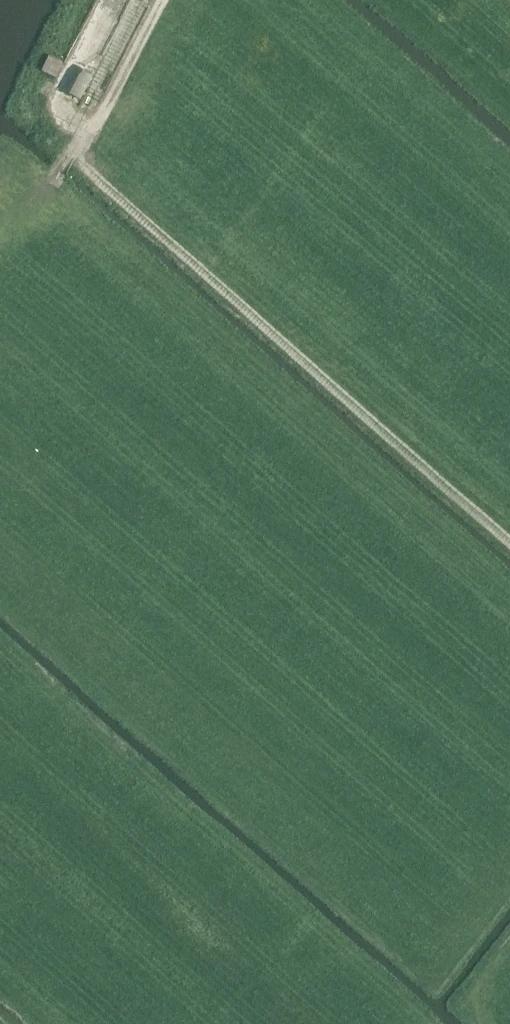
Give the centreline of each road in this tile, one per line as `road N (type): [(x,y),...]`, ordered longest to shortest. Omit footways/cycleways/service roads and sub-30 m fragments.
road 1 (track): [(509,544),(73,155),(51,180)]
road 2 (track): [(73,155),(101,119),(160,0)]

